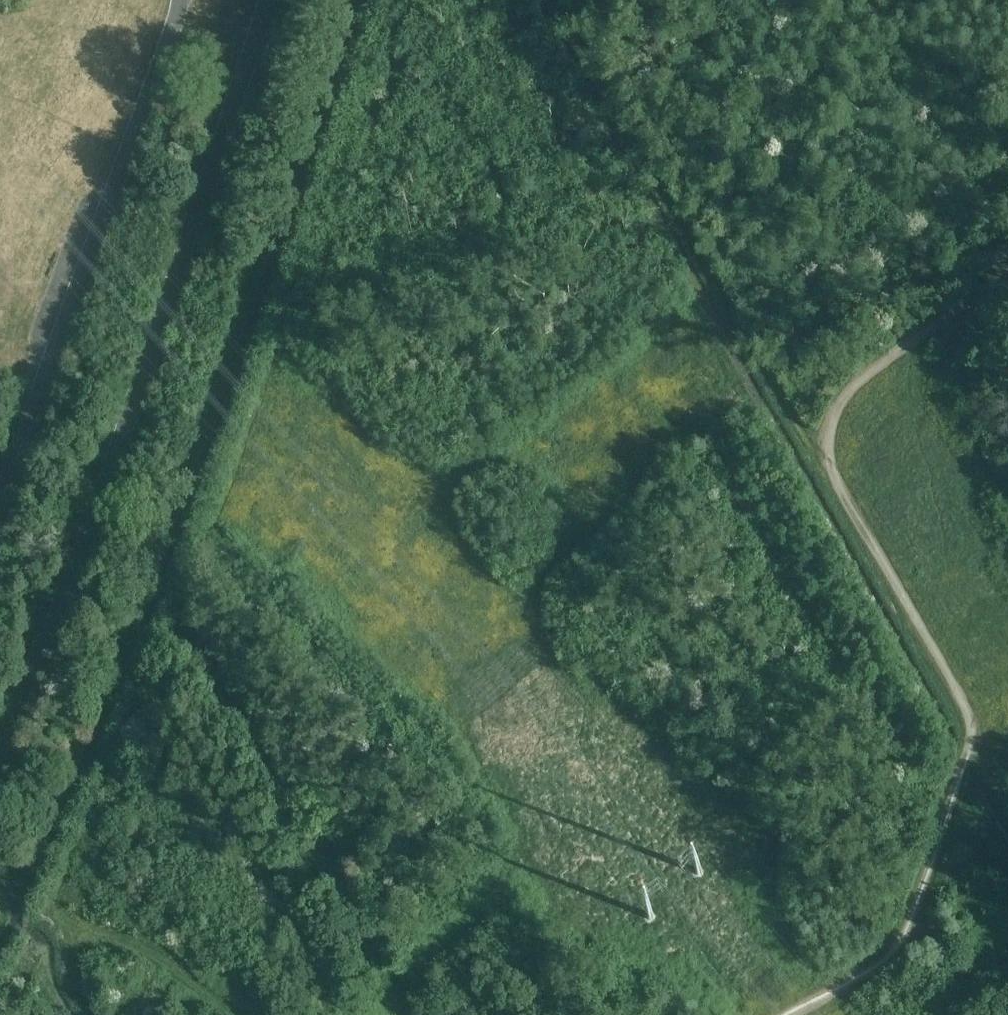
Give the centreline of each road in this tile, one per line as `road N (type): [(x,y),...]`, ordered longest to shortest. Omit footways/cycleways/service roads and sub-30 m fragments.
road 1 (track): [(1007,265),(856,385),(834,417),(829,451),(838,485),(958,694),(972,735),(899,945),(875,970),(786,1014)]

